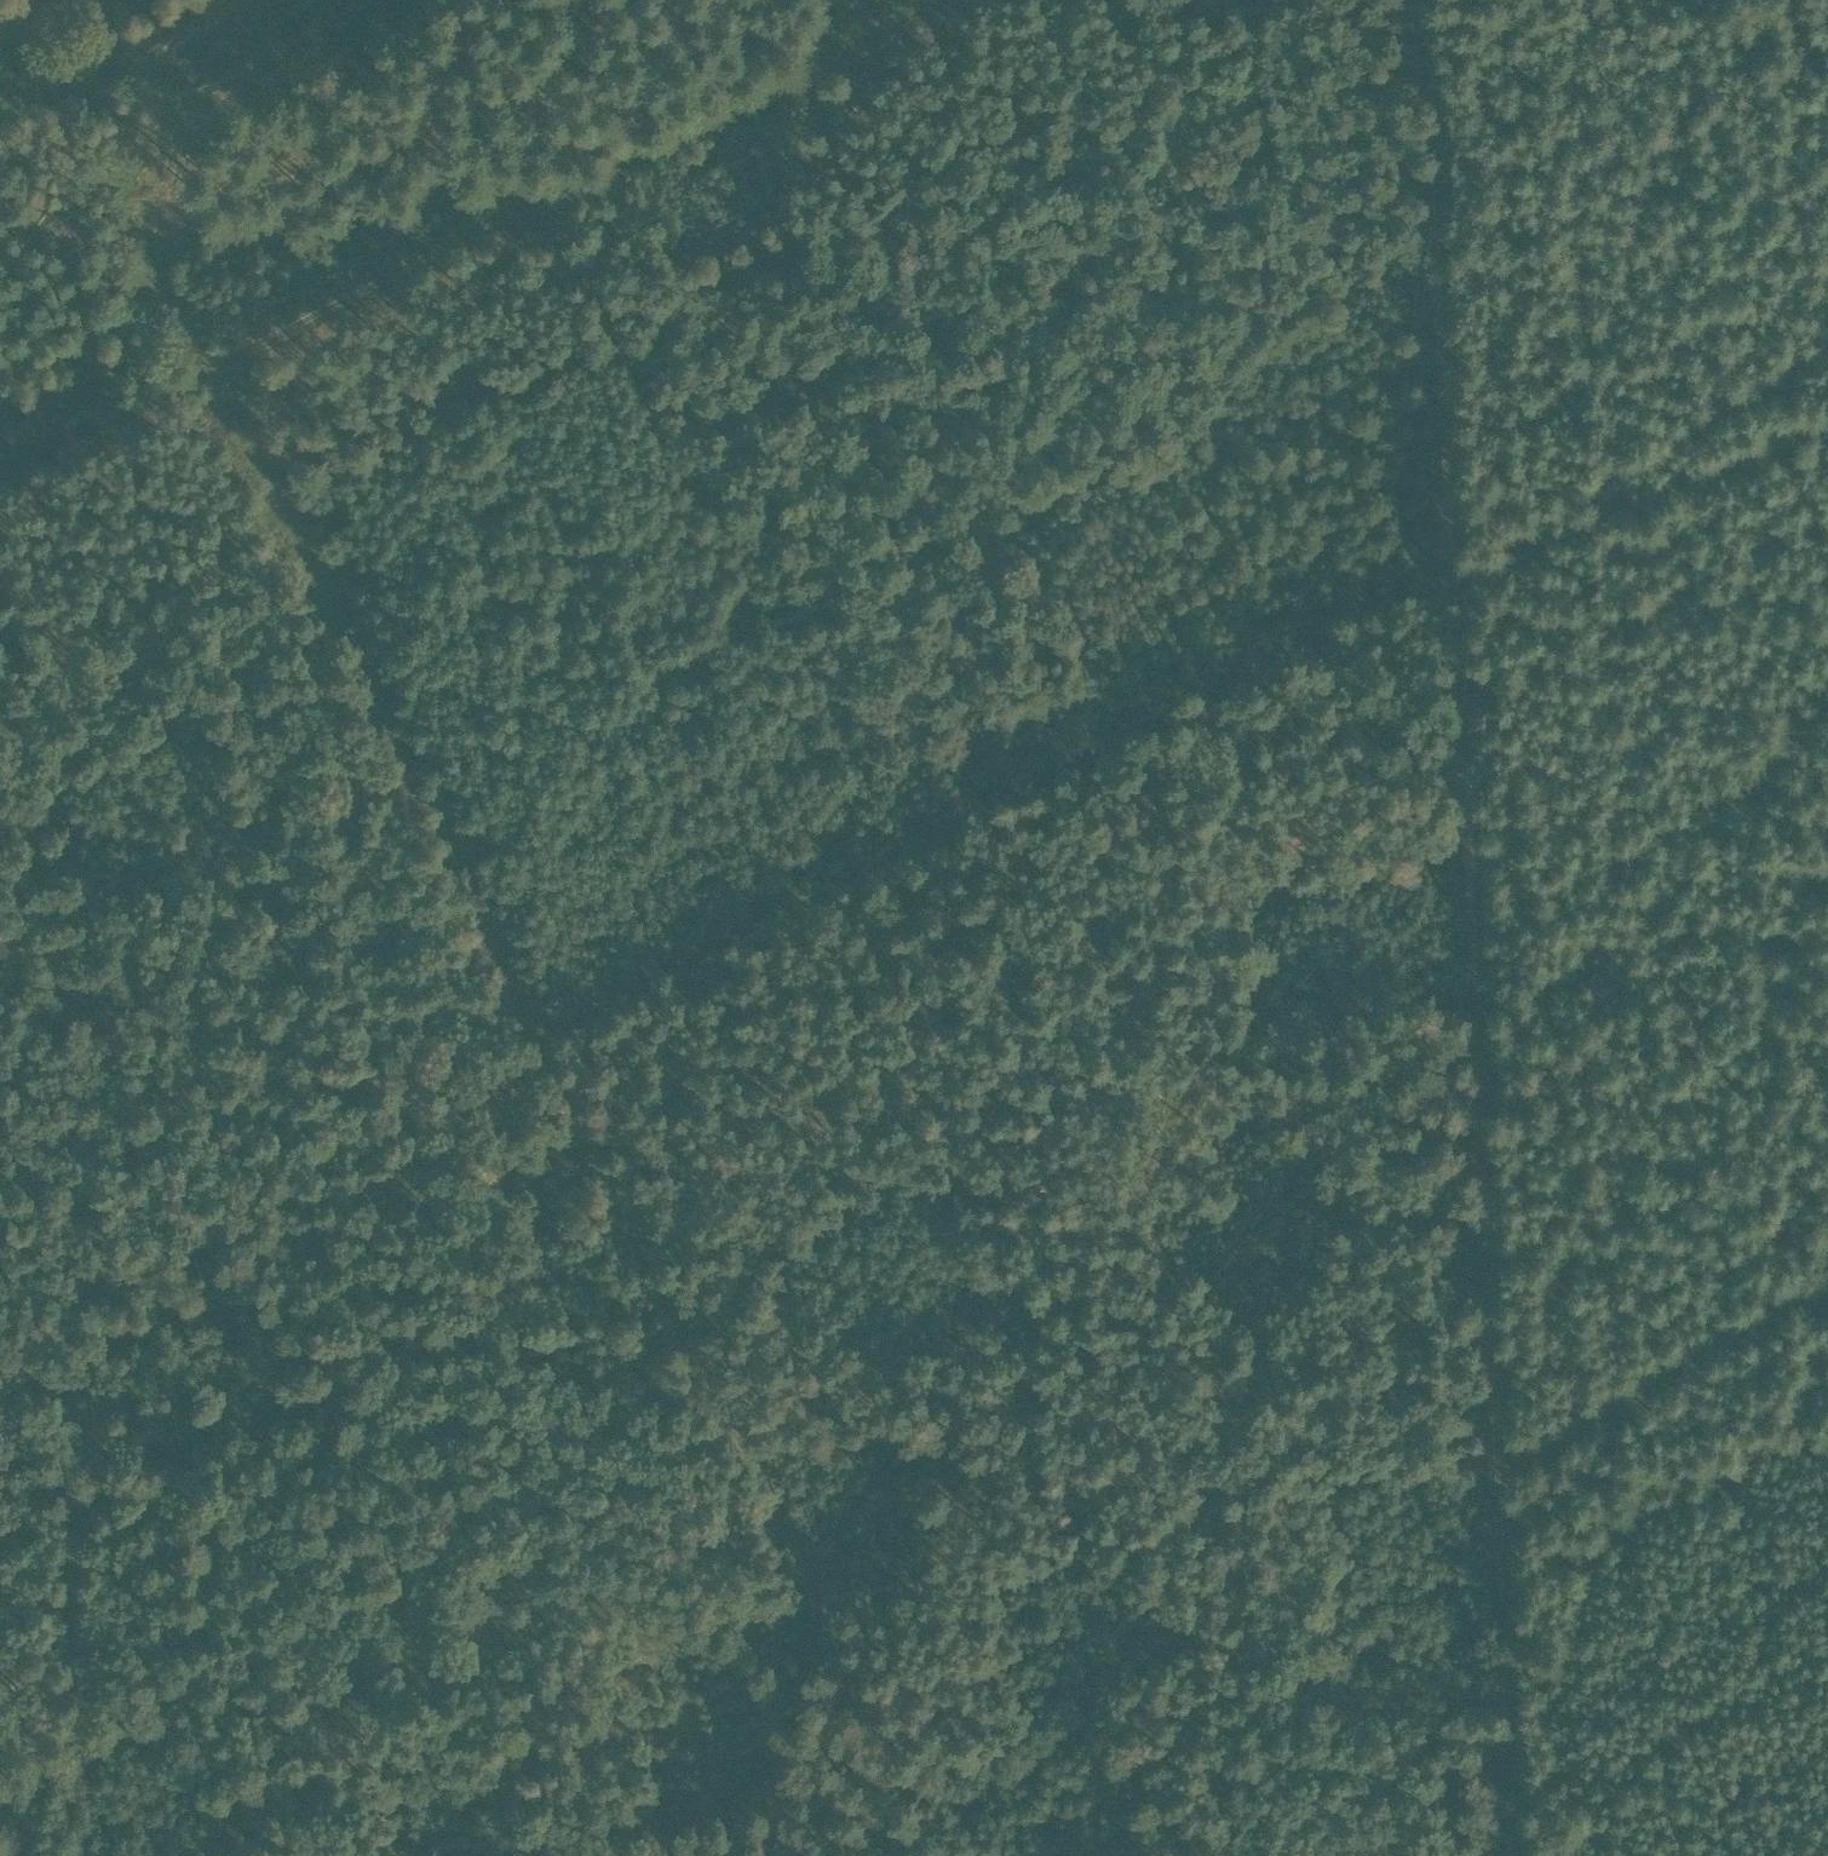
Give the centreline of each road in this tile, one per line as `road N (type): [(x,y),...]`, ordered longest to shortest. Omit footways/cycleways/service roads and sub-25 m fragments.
road 1 (track): [(945,1855),(242,434),(197,371)]
road 2 (track): [(197,371),(0,470)]

